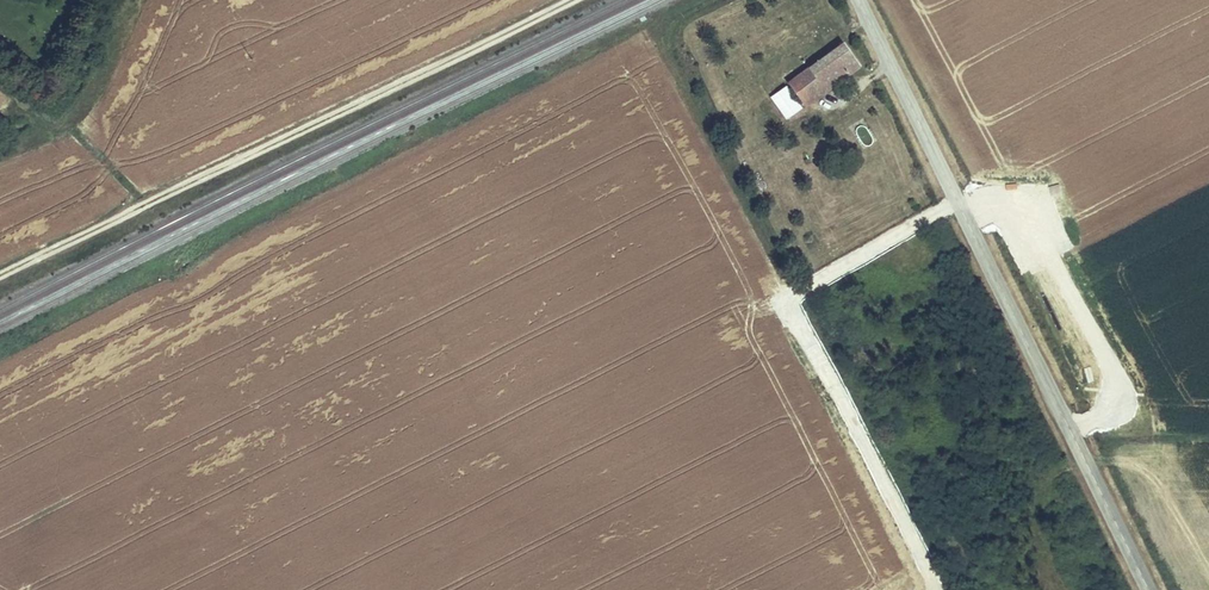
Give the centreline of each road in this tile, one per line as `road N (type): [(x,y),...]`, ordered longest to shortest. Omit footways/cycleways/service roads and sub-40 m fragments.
road 1 (track): [(0,83),(140,207),(572,0)]
road 2 (tertiary): [(1149,589),(858,0)]
road 3 (track): [(140,207),(0,277)]

